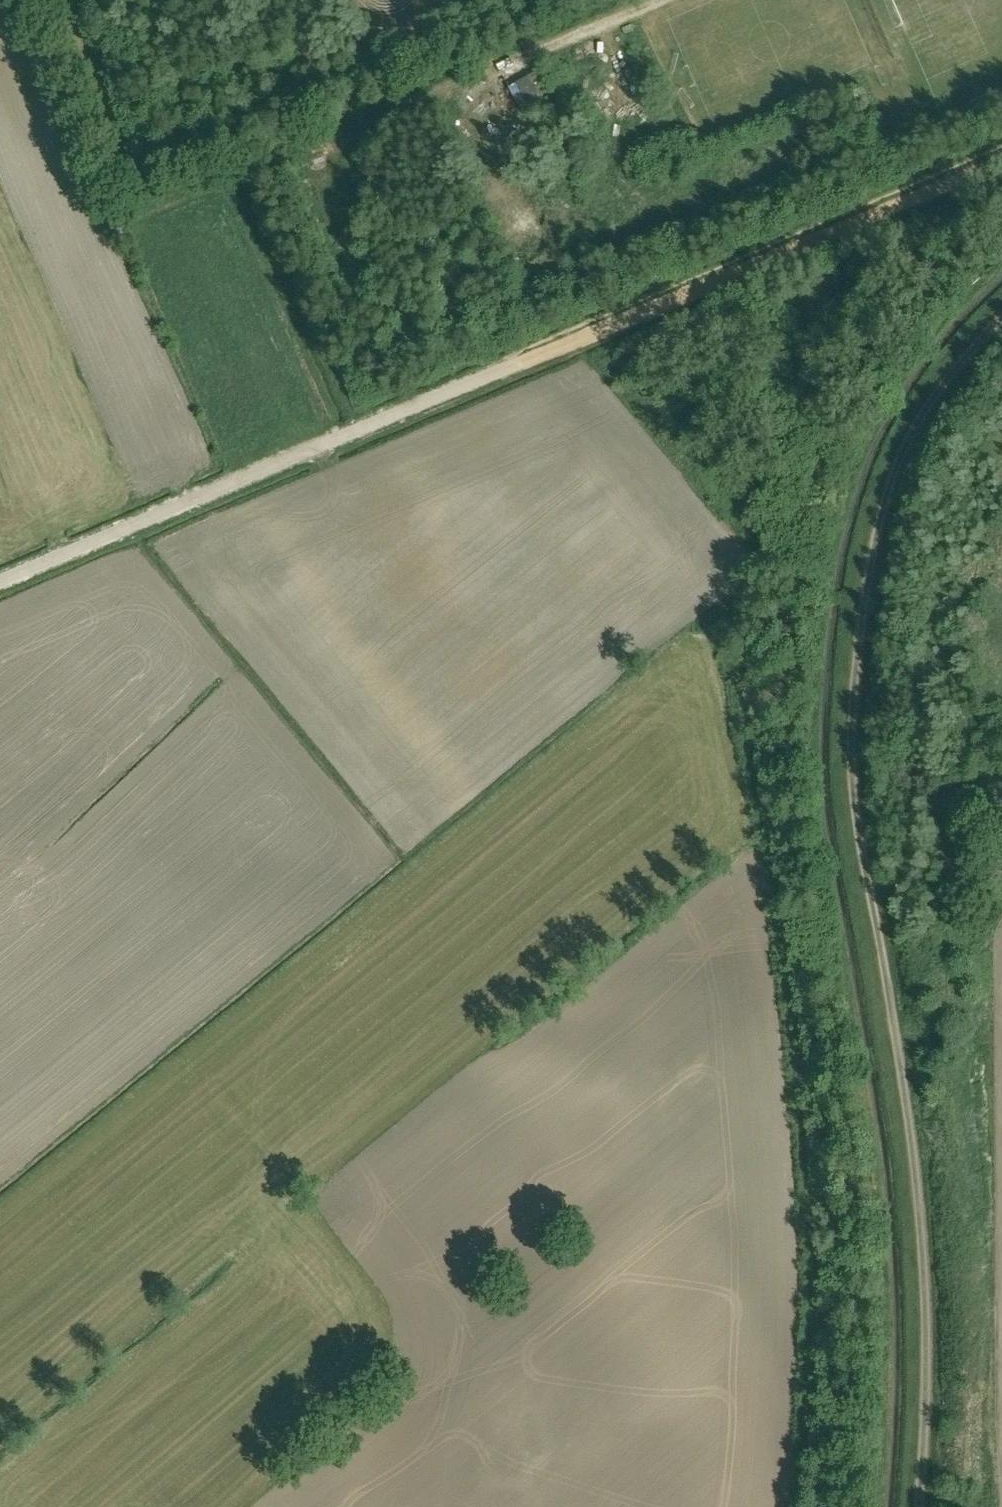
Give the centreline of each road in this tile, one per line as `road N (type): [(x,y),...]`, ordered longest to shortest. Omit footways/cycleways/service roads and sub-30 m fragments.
road 1 (track): [(489,377),(1001,159)]
road 2 (unclassified): [(0,580),(489,377)]

